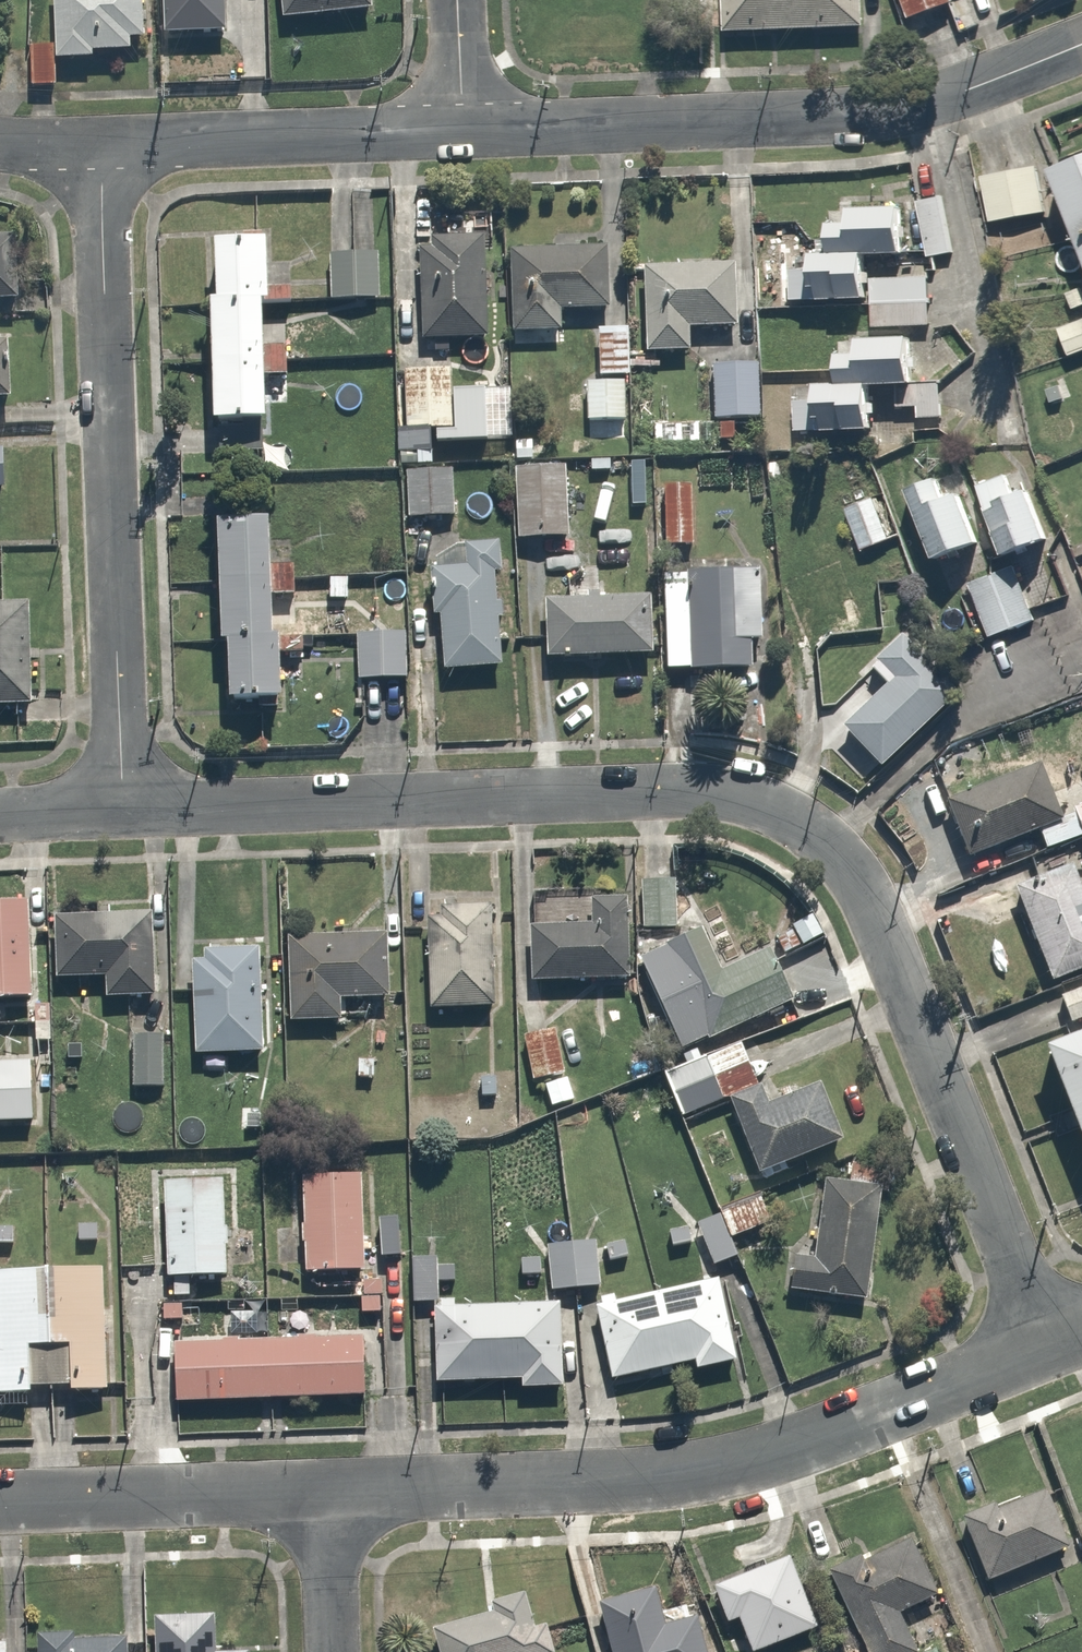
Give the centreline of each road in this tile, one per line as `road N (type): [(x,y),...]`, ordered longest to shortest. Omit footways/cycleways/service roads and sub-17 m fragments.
road 1 (residential): [(1049,1347),(862,900),(832,850),(778,811),(718,795),(119,801)]
road 2 (residential): [(1049,1347),(788,1450),(715,1471),(329,1491)]
road 3 (residential): [(119,801),(99,150)]
road 4 (residential): [(1081,46),(918,109),(463,136)]
road 5 (residential): [(463,136),(99,150)]
road 6 (residential): [(329,1491),(0,1503)]
road 7 (residential): [(329,1491),(330,1651)]
road 8 (residential): [(463,136),(459,0)]

